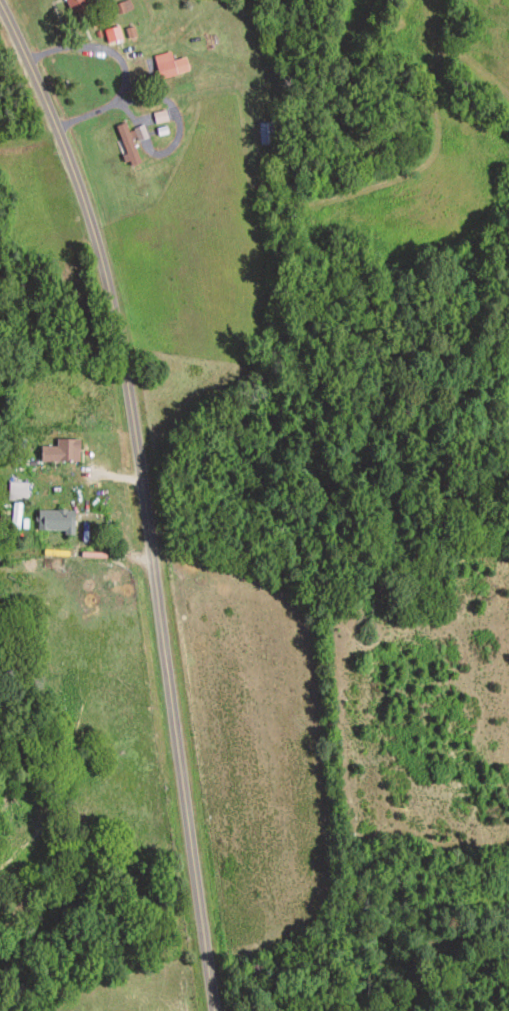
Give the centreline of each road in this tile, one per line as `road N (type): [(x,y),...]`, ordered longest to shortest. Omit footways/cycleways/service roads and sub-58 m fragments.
road 1 (tertiary): [(216,1010),(117,296)]
road 2 (tertiary): [(117,296),(57,128),(0,3)]
road 3 (track): [(152,557),(30,554),(0,563)]

